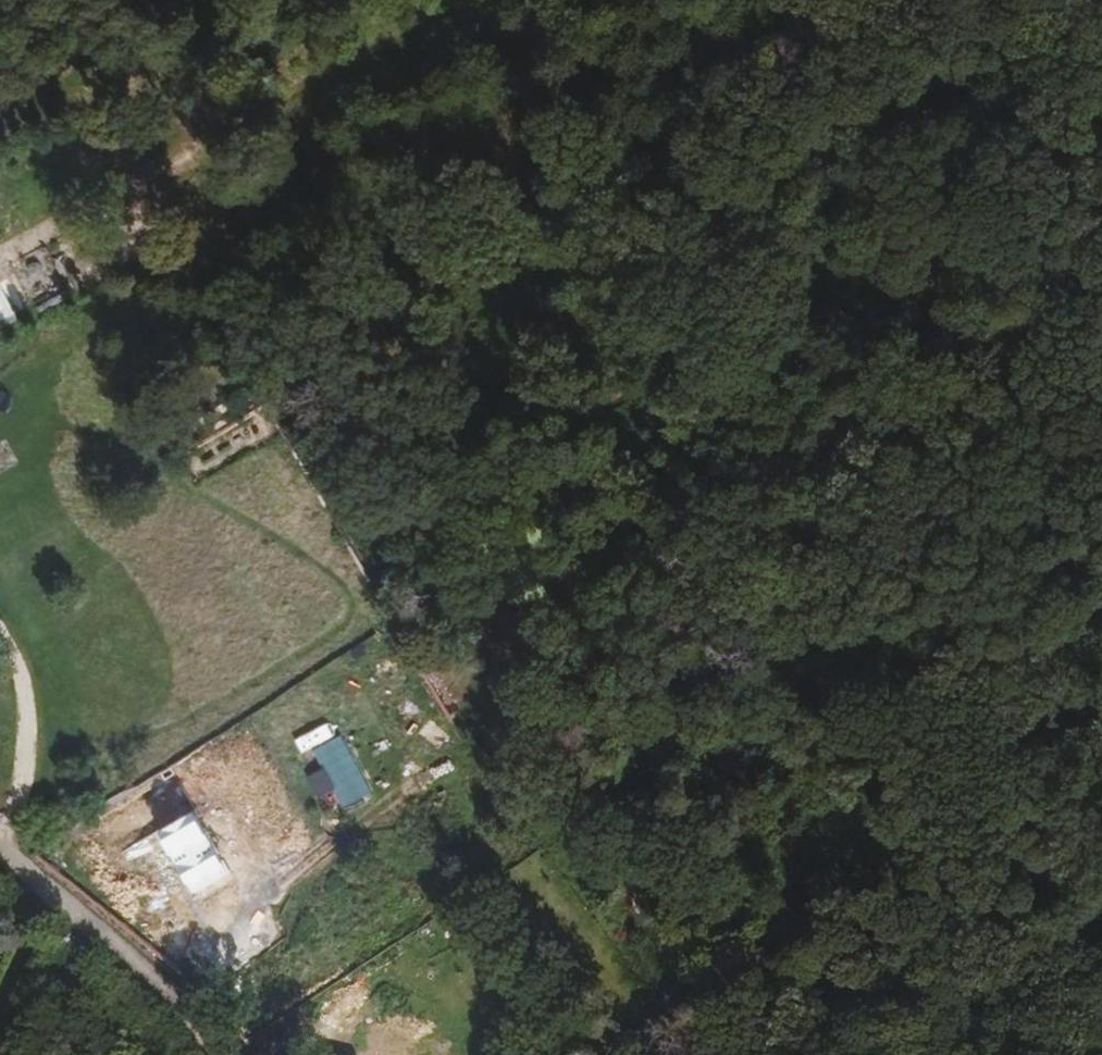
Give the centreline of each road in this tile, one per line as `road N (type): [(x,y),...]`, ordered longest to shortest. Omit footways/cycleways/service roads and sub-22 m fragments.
road 1 (track): [(0,254),(471,0)]
road 2 (track): [(0,860),(133,958),(216,1054)]

